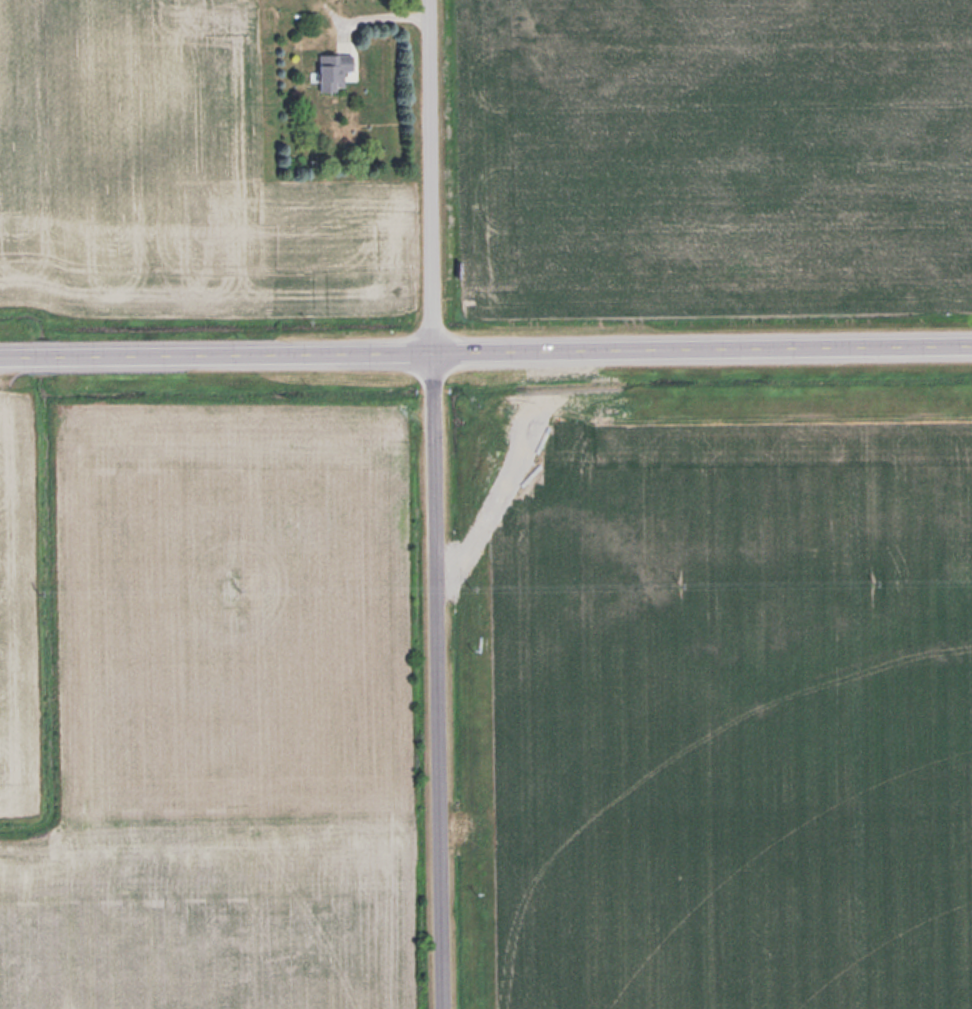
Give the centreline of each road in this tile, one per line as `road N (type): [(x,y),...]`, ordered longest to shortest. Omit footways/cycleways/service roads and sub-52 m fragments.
road 1 (residential): [(445,1008),(431,0)]
road 2 (primary): [(436,357),(971,350)]
road 3 (primary): [(0,361),(436,357)]

